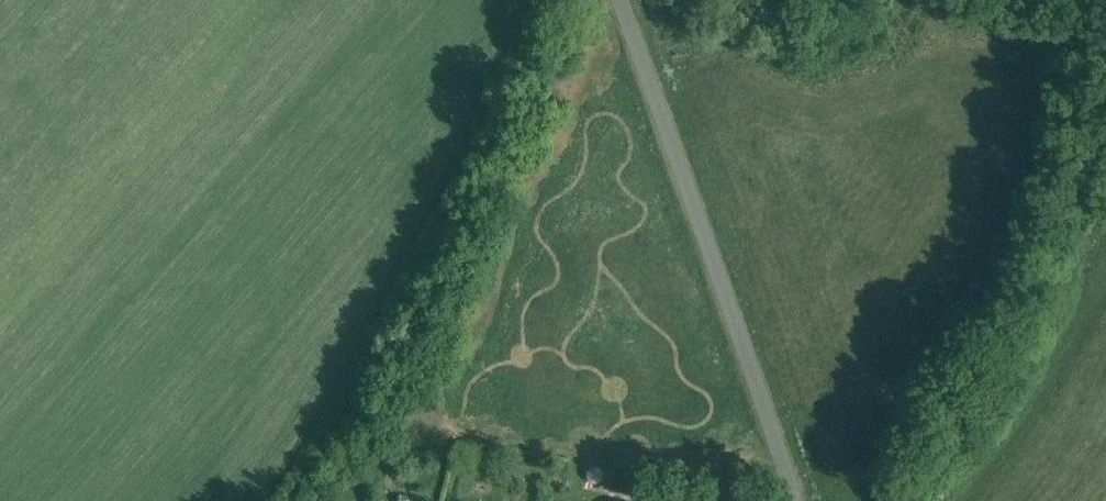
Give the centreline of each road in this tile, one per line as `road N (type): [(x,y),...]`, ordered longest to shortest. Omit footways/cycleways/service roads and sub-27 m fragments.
road 1 (track): [(792,500),(615,0)]

